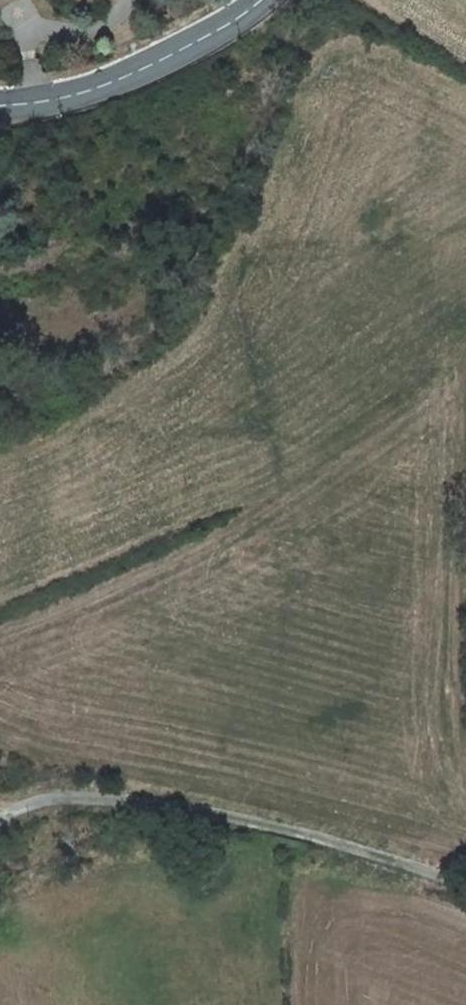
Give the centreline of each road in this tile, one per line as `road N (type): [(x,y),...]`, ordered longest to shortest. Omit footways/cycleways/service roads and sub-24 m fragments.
road 1 (track): [(17,803),(238,826),(465,887)]
road 2 (secondary): [(250,0),(210,34),(149,66),(73,97),(0,110)]

